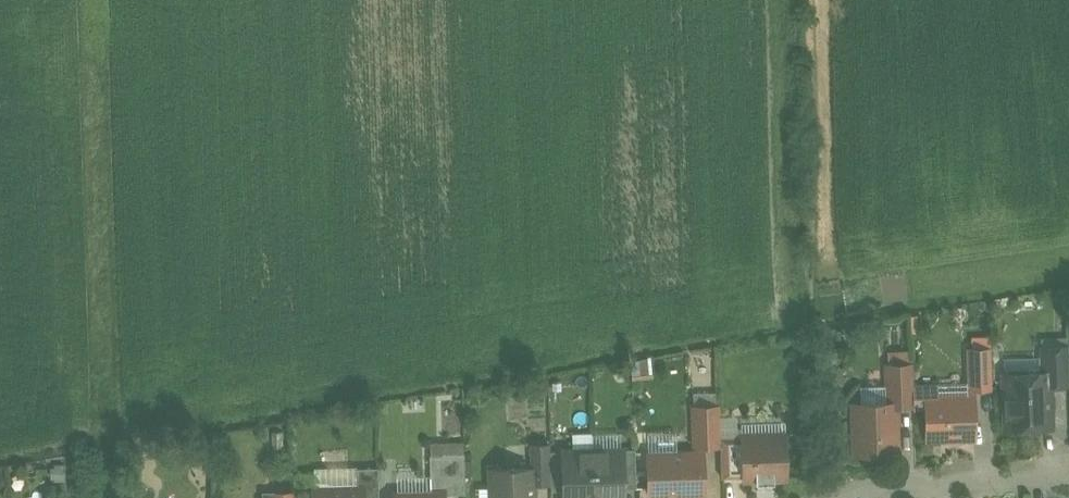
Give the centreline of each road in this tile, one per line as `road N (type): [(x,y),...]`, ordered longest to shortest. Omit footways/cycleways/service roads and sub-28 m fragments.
road 1 (residential): [(927,497),(1068,474)]

